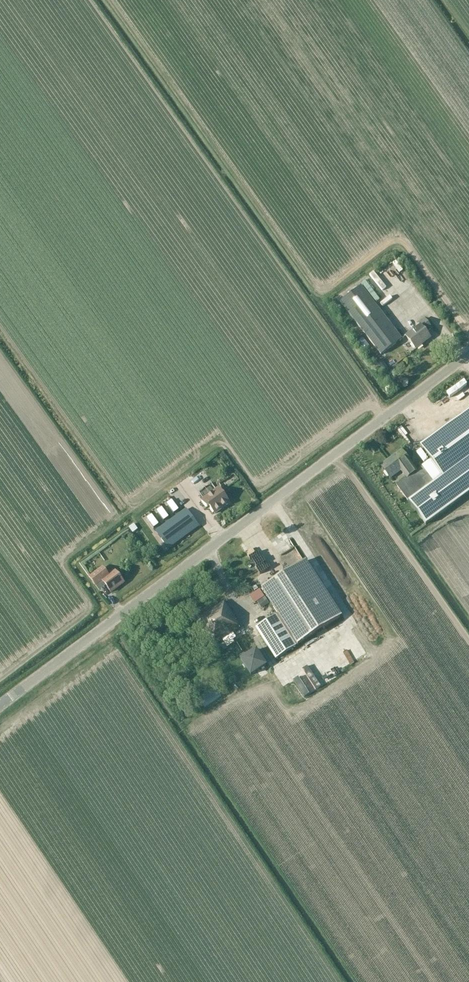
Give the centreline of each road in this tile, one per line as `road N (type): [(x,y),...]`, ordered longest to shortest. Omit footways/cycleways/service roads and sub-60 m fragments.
road 1 (unclassified): [(0,706),(468,356)]

